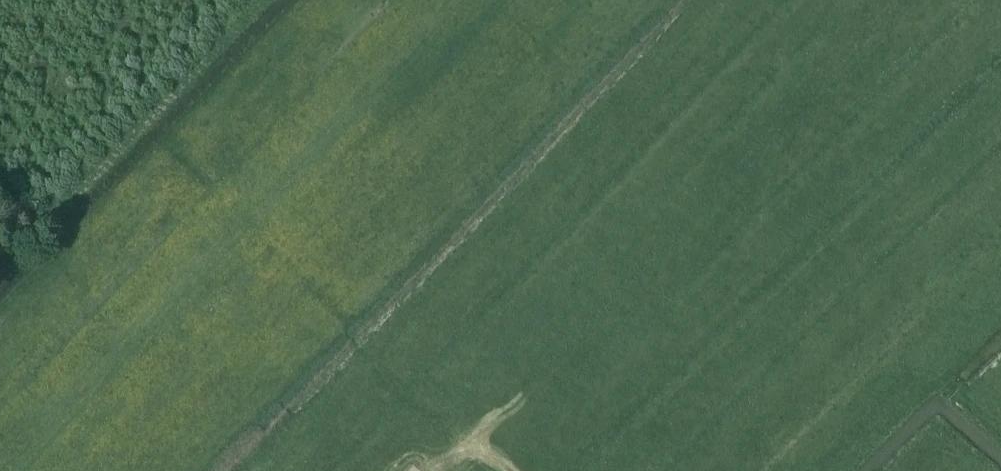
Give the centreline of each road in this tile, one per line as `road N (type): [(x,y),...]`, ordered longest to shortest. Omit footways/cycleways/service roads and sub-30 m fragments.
road 1 (track): [(0,272),(266,0)]

